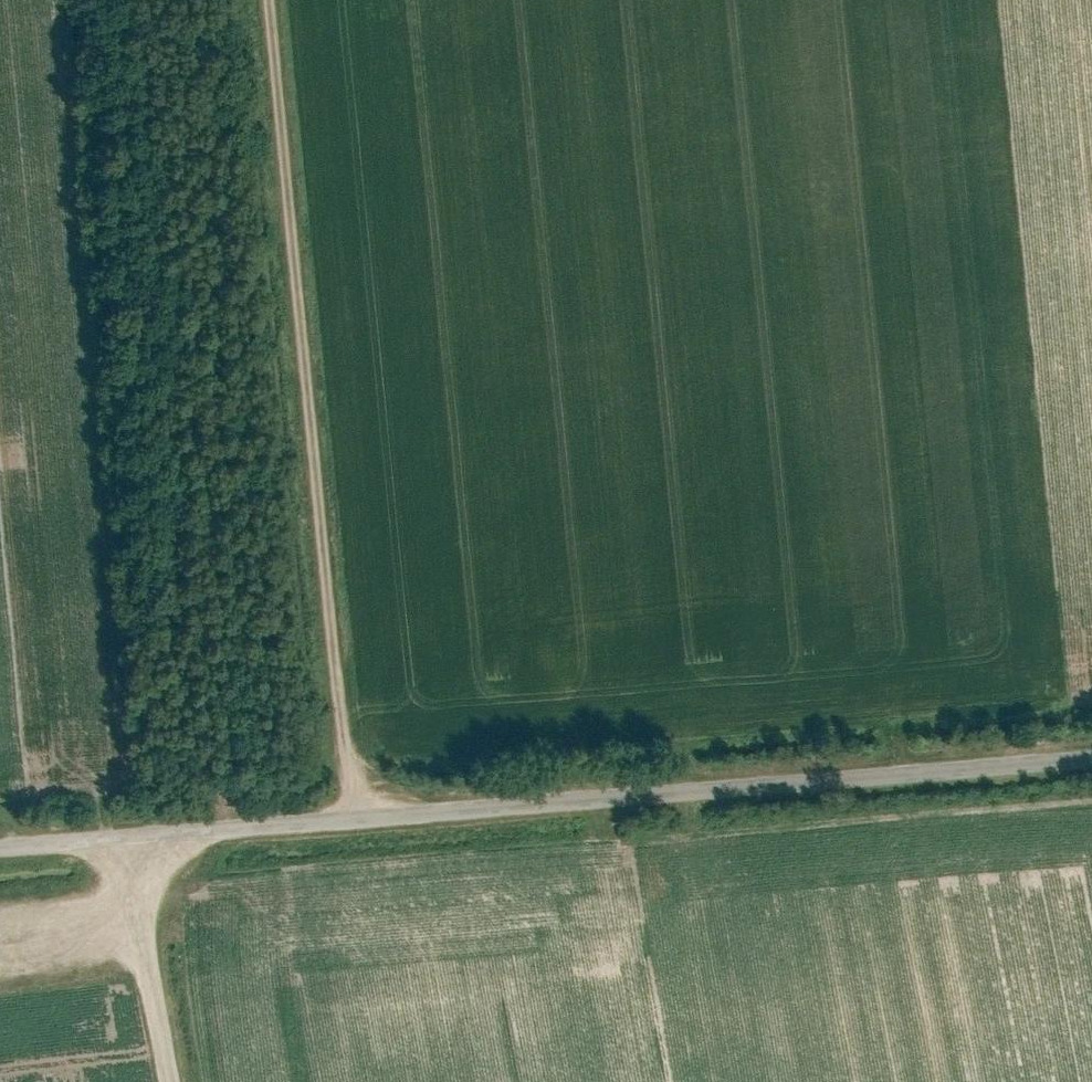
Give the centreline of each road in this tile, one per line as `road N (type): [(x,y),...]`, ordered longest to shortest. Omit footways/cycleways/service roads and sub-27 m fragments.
road 1 (unclassified): [(0,847),(1091,759)]
road 2 (track): [(260,0),(339,738),(357,818)]
road 3 (track): [(166,1081),(134,918),(137,835)]
road 4 (track): [(0,931),(134,918)]

